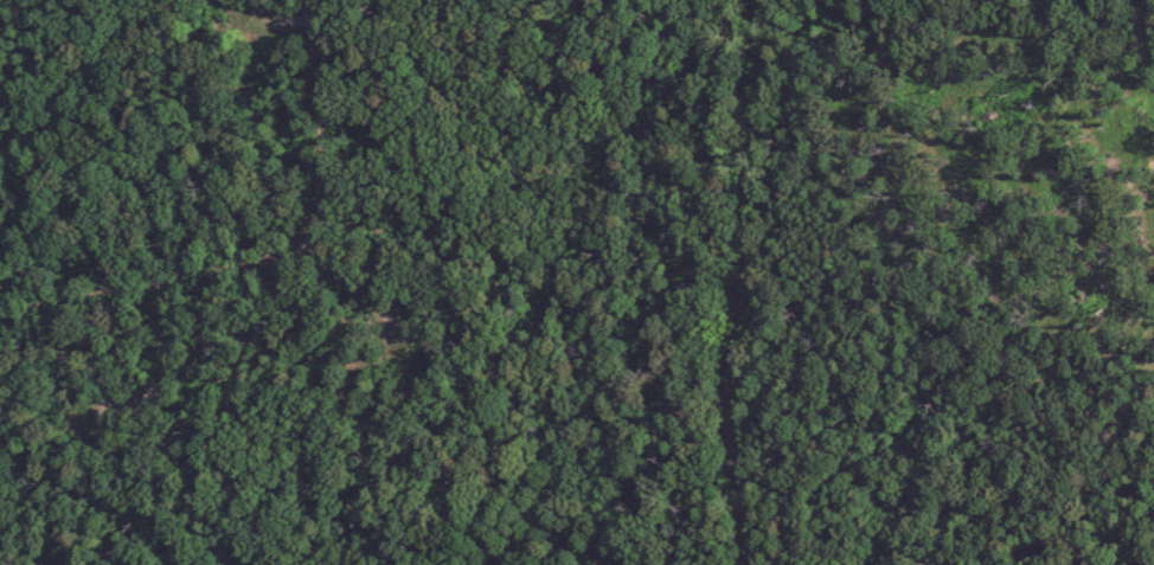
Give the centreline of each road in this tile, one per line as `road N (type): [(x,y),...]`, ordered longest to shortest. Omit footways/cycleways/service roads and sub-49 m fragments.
road 1 (residential): [(0,320),(318,246),(329,182),(317,0)]
road 2 (residential): [(761,0),(750,60),(750,244),(730,391),(747,564)]
road 3 (residential): [(159,281),(175,366),(155,396),(97,416)]
road 4 (residential): [(318,246),(399,329),(409,357)]

